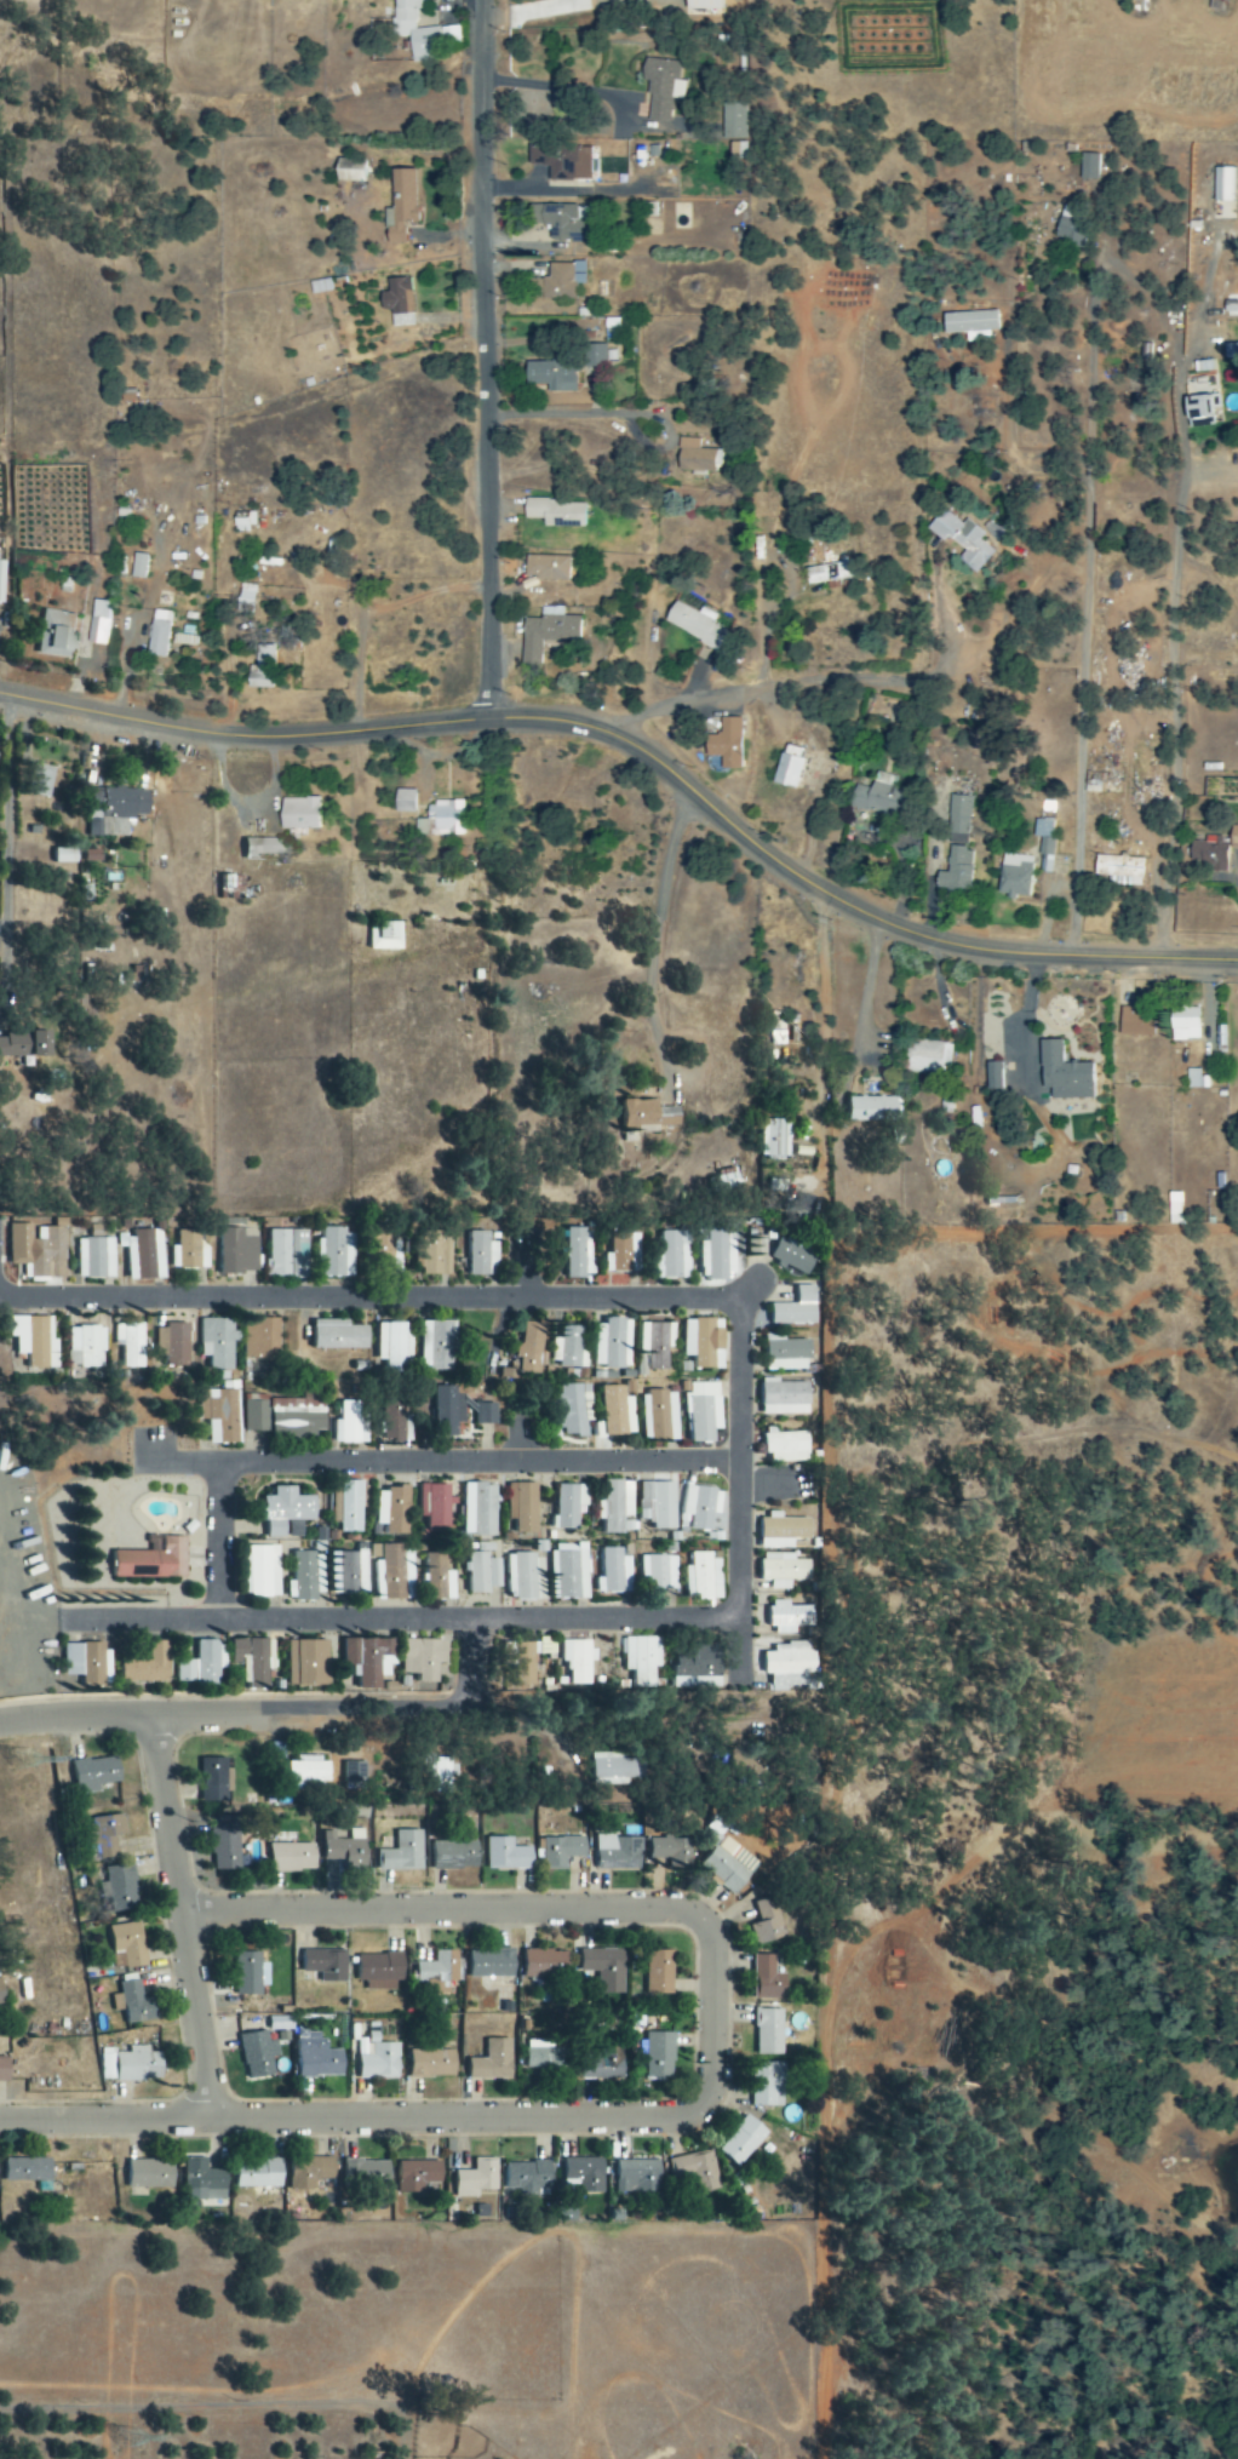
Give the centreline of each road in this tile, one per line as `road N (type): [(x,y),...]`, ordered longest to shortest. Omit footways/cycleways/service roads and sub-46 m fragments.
road 1 (residential): [(0,2121),(678,2119),(712,2092),(713,1936),(689,1911),(183,1911)]
road 2 (tertiary): [(1237,960),(987,948),(890,922),(797,872),(637,745),(583,723),(500,718),(251,735),(0,692)]
road 3 (residential): [(812,1709),(368,1710),(0,1726)]
road 4 (residential): [(738,1314),(0,1306)]
road 5 (residential): [(491,720),(483,0)]
road 6 (residential): [(30,1633),(733,1633)]
road 7 (residential): [(735,1478),(105,1471)]
road 8 (residential): [(443,2458),(445,2441),(389,2395),(0,2403)]
road 9 (residential): [(366,1082),(617,736)]
road 10 (residential): [(154,1719),(212,2121)]
road 11 (residential): [(738,1314),(732,1710)]
road 12 (residential): [(223,1472),(220,1633)]

